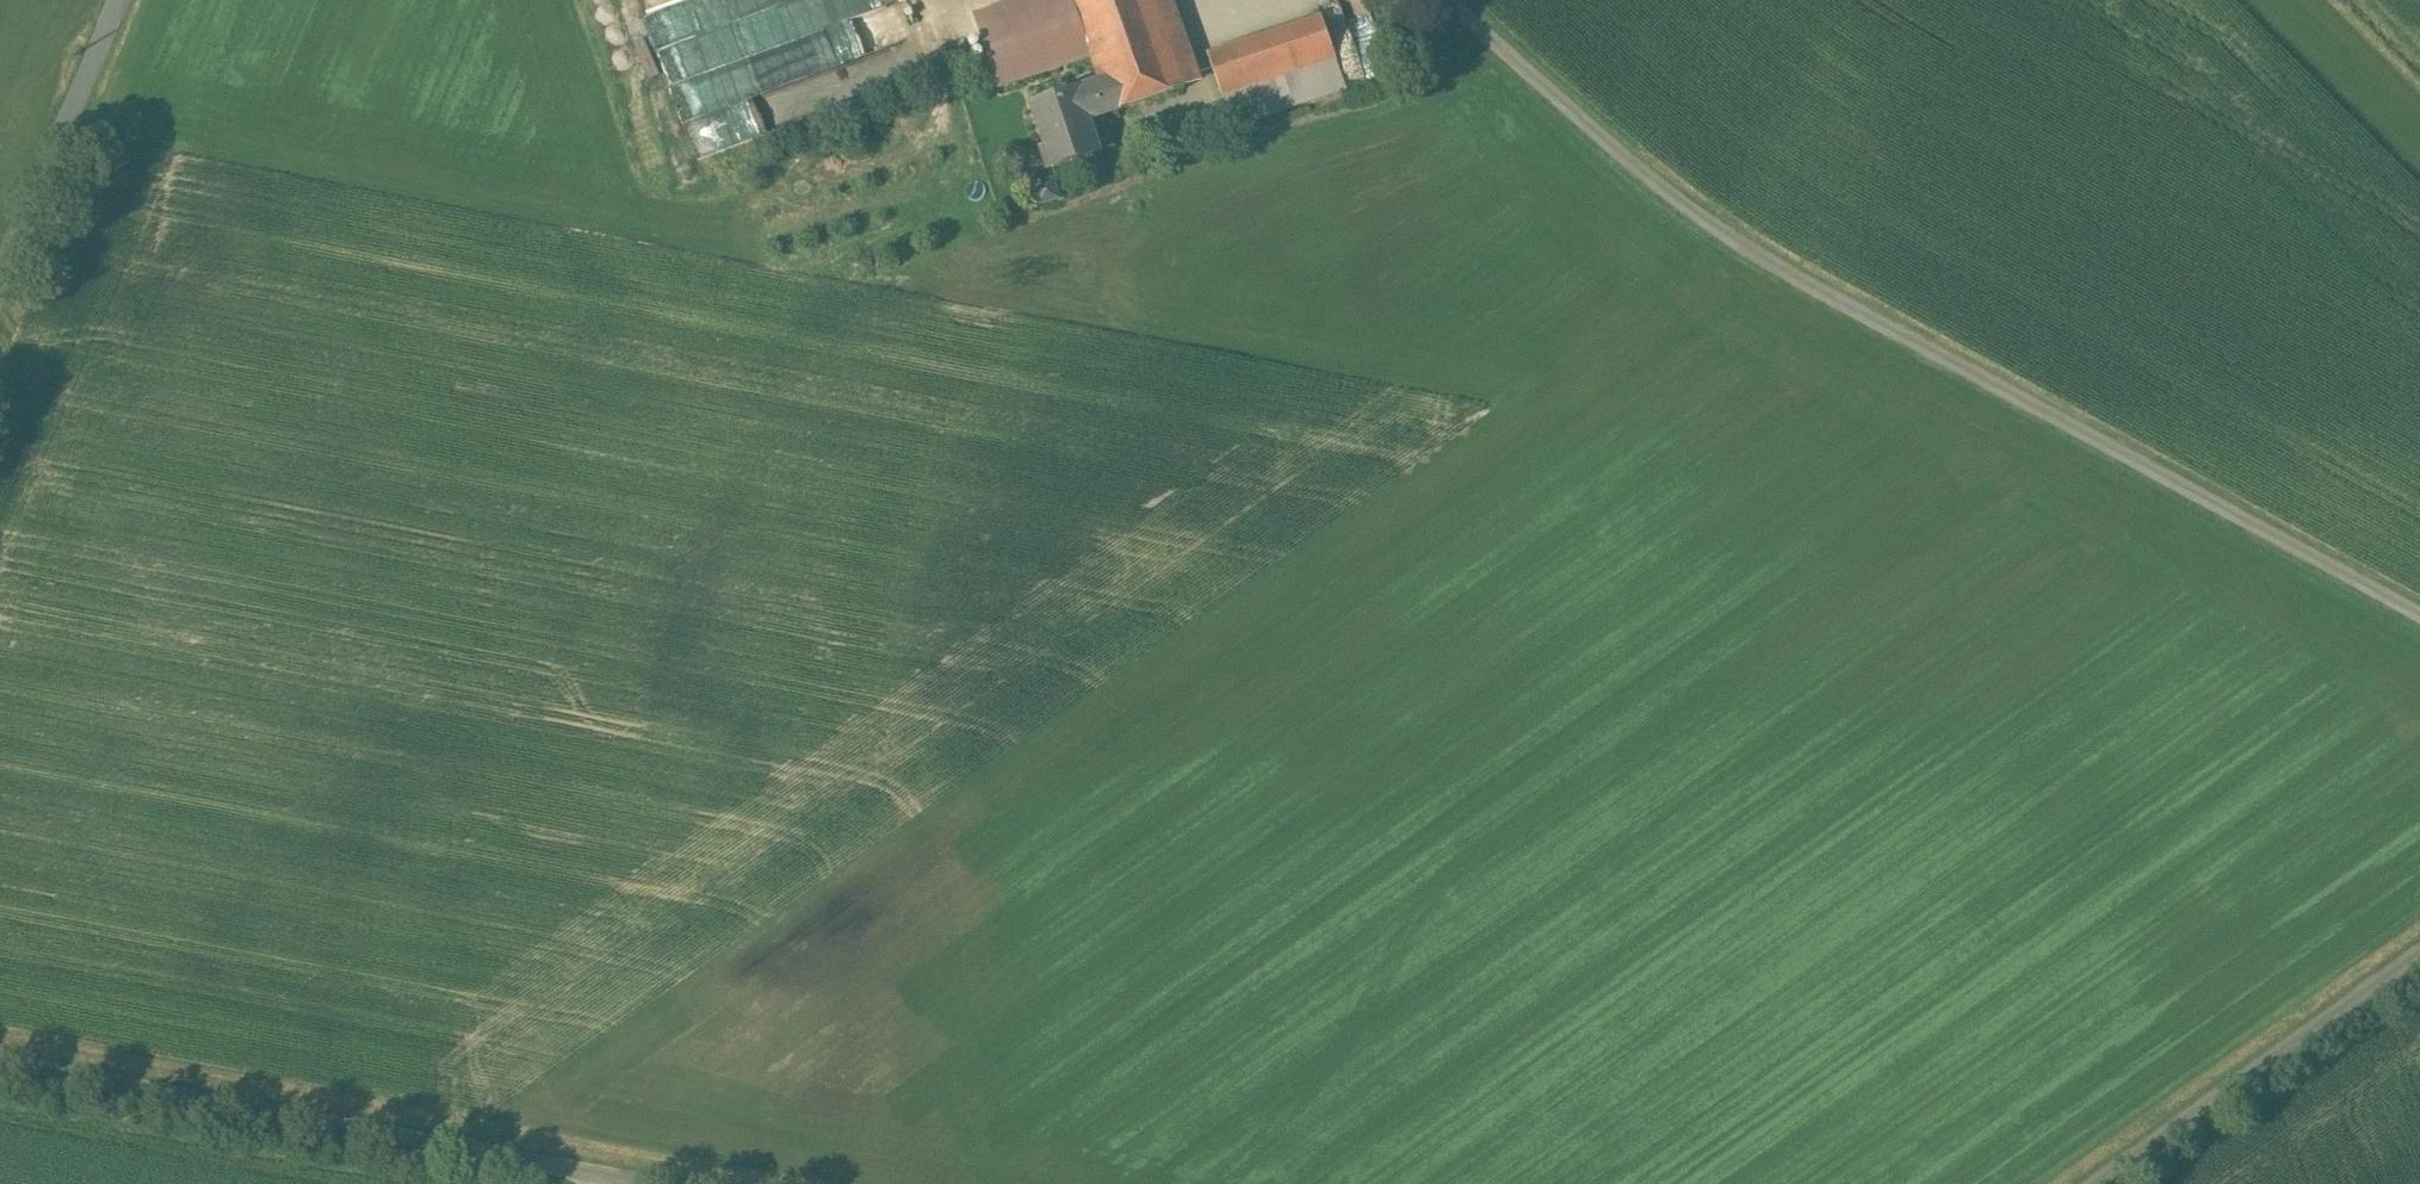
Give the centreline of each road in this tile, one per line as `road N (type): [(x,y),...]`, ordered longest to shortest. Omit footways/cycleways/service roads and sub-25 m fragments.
road 1 (unclassified): [(1456,0),(1747,256),(2419,618)]
road 2 (unclassified): [(0,1061),(653,1183)]
road 3 (unclassified): [(2090,1183),(2419,952)]
road 4 (unclassified): [(0,272),(114,0)]

